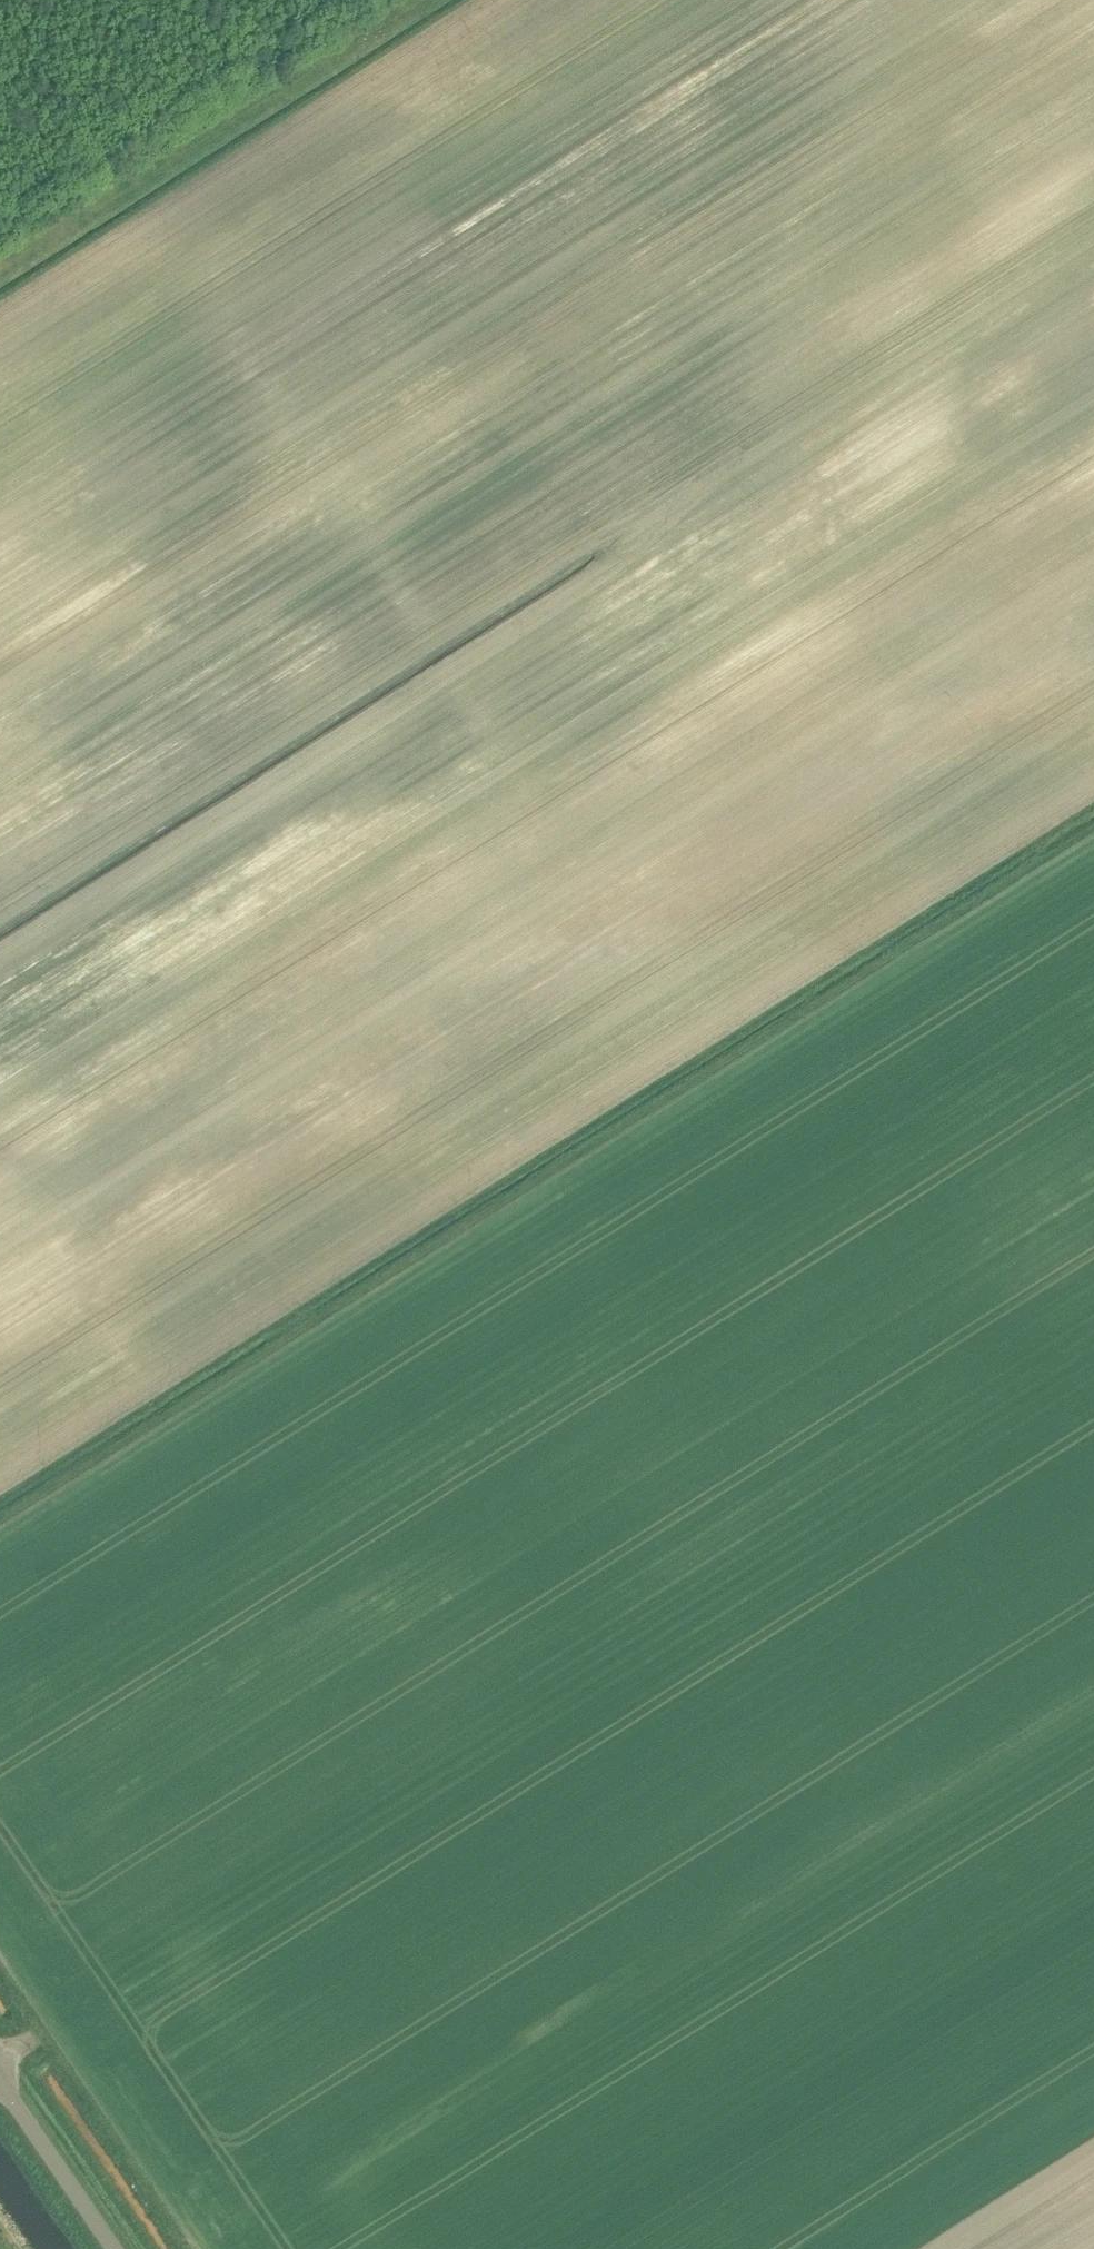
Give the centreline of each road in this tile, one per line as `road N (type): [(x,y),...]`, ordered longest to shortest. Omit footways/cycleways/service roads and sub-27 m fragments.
road 1 (unclassified): [(116,2248),(0,2078)]

